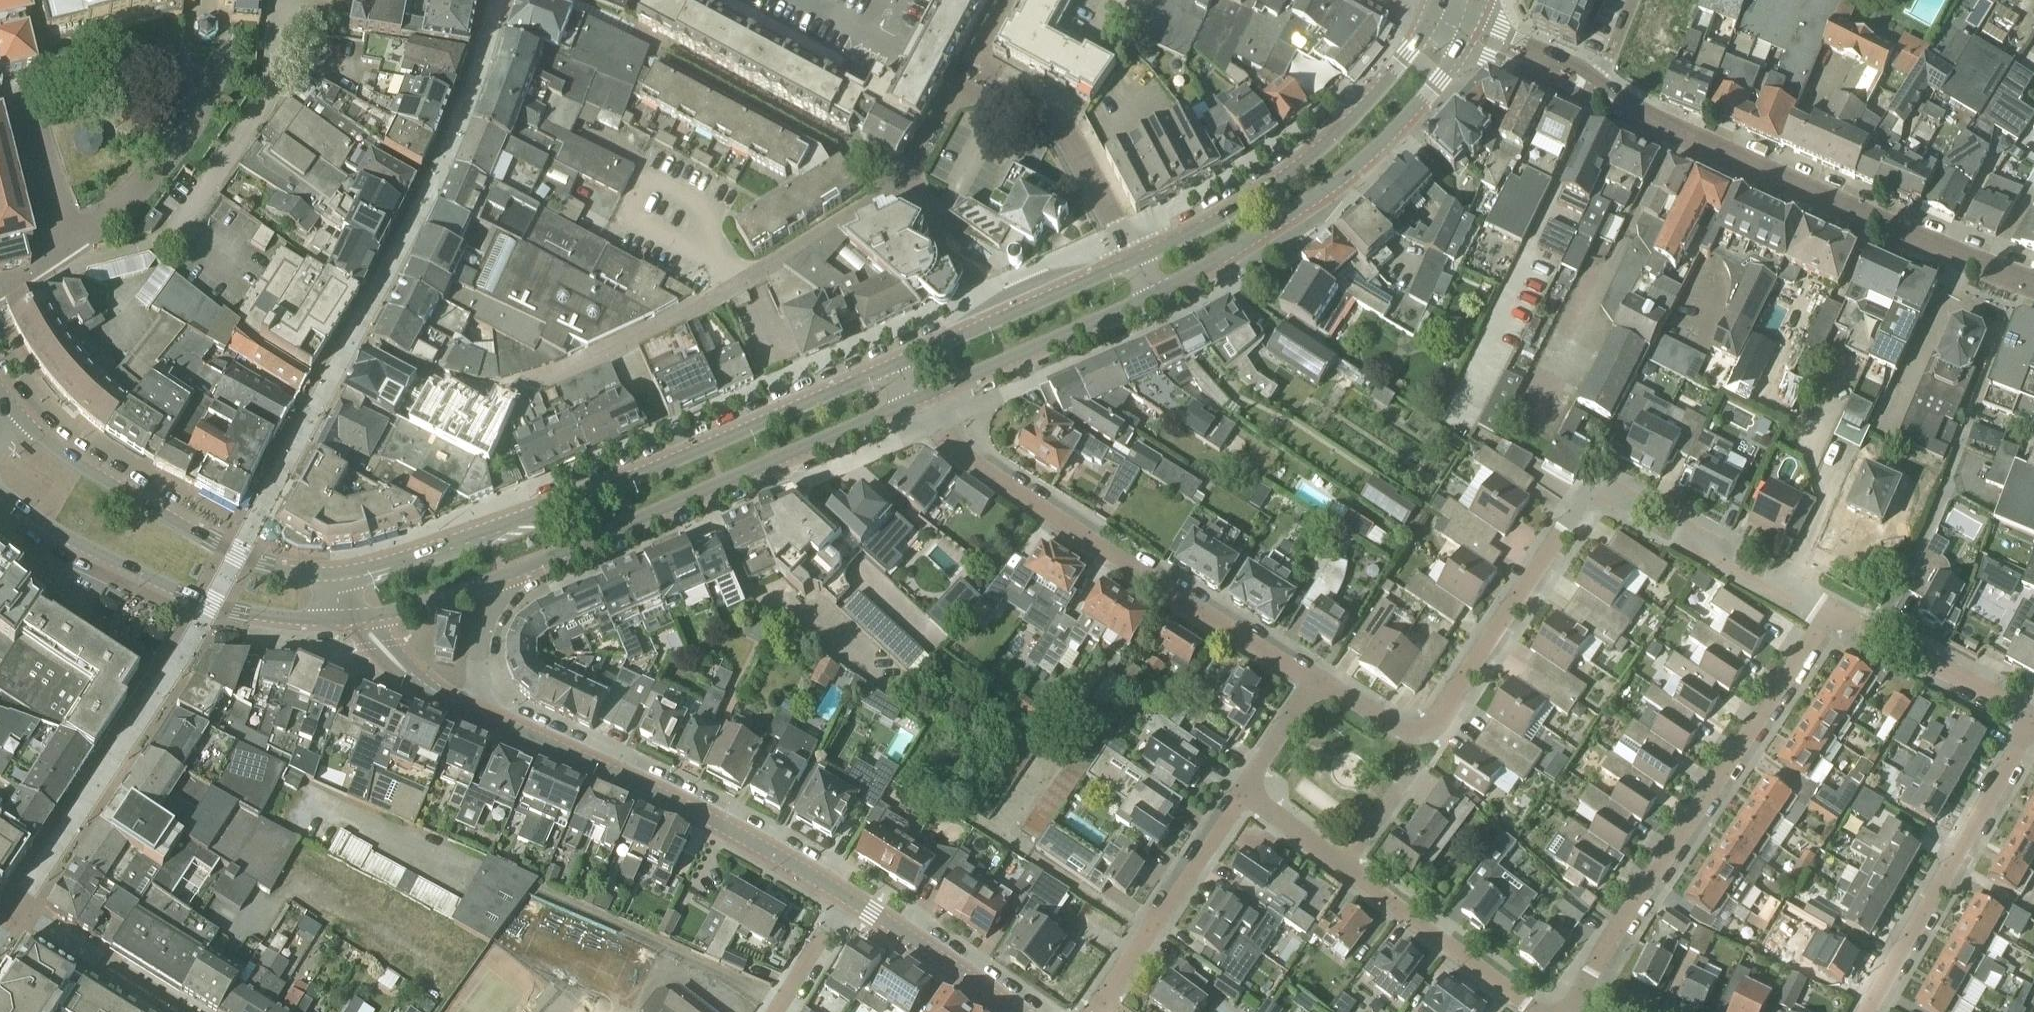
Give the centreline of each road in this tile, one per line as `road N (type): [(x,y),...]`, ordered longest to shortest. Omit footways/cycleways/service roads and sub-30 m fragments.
road 1 (unclassified): [(351,343),(452,383),(494,389),(542,380),(718,303),(903,185)]
road 2 (tertiary): [(899,365),(538,516),(344,576)]
road 3 (residential): [(917,399),(950,443),(989,471),(1315,681)]
road 4 (tertiary): [(2033,287),(1594,90)]
road 5 (tertiary): [(504,577),(917,399)]
road 6 (residential): [(1580,982),(1831,610)]
road 7 (tertiary): [(1153,296),(1344,176),(1402,123),(1465,42)]
road 8 (tertiary): [(845,897),(717,822),(485,715)]
road 9 (residential): [(1315,681),(1381,718),(1412,728),(1433,721),(1580,509),(1594,504)]
road 10 (tertiary): [(1436,20),(1370,102),(1279,184),(1137,263)]
road 11 (tertiary): [(0,489),(88,557),(211,603),(301,619),(351,618)]
road 12 (tertiary): [(344,576),(280,572),(240,555),(97,478),(38,439),(10,407)]
road 13 (unclassified): [(0,295),(148,250),(282,70)]
road 14 (residential): [(1865,1011),(2033,727)]
road 15 (unclassified): [(1137,263),(1056,127),(952,69)]
road 16 (residential): [(1831,610),(1796,602),(1682,544),(1662,543),(1594,504)]
road 17 (residential): [(1096,1002),(1245,790)]
road 18 (residential): [(781,1004),(546,895)]
road 19 (tertiary): [(917,399),(1153,296)]
road 20 (residential): [(1343,866),(1541,1011)]
road 21 (residential): [(2033,723),(1831,610)]
road 22 (tertiary): [(1021,1011),(845,897)]
road 23 (residential): [(13,916),(54,932),(182,1011)]
road 24 (unclassified): [(1001,321),(903,185)]
road 25 (tertiary): [(485,715),(407,674),(351,618)]
road 26 (tertiary): [(351,618),(504,577)]
road 27 (tertiary): [(1137,263),(1001,321)]
road 28 (tertiary): [(1594,90),(1579,66),(1473,16)]
road 29 (residential): [(485,715),(478,655),(504,577)]
road 30 (tertiary): [(1465,42),(1568,92),(1594,90)]
road 31 (residential): [(1245,790),(1315,681)]
road 32 (residential): [(1343,866),(1417,762)]
road 33 (residential): [(845,897),(781,1004)]
road 34 (residential): [(1245,790),(1343,866)]

